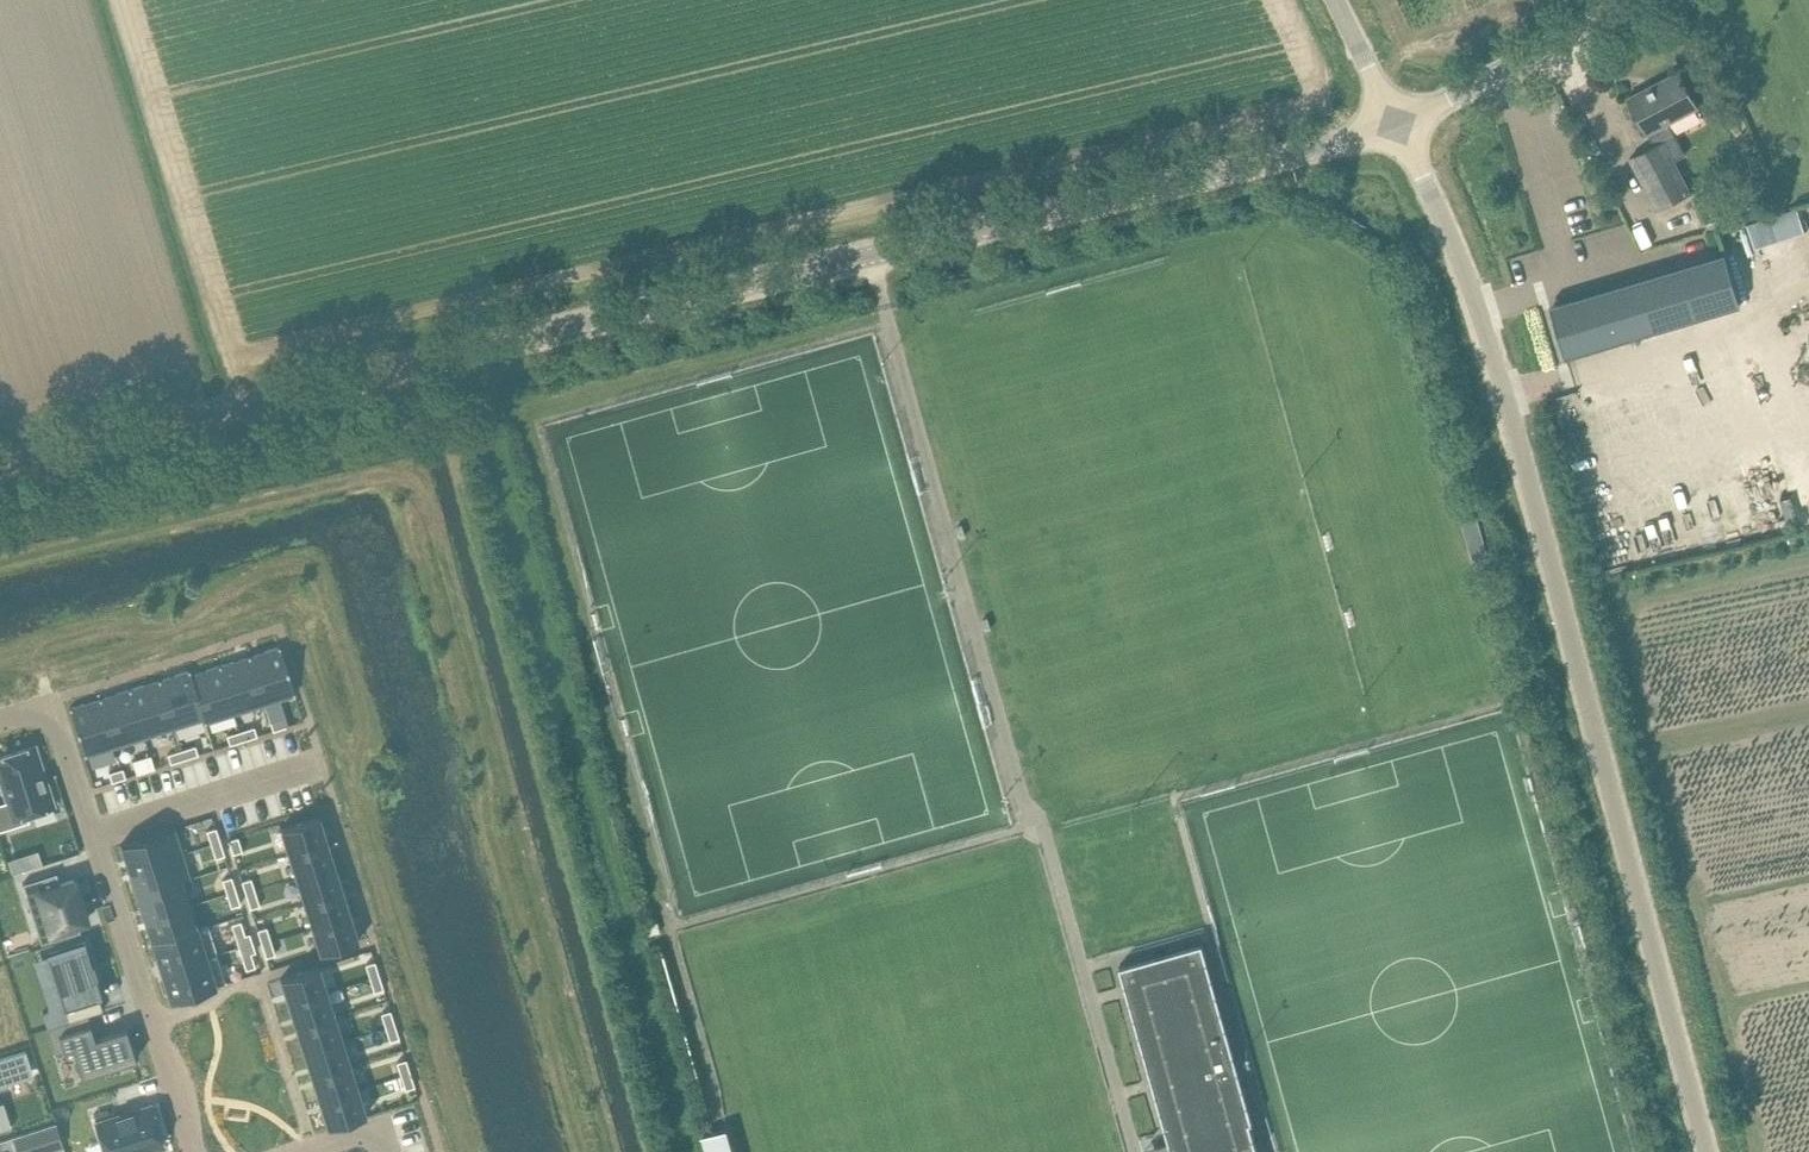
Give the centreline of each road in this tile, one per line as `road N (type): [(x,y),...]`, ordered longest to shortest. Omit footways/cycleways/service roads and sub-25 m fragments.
road 1 (tertiary): [(0,463),(1317,150),(1394,119)]
road 2 (unclassified): [(1707,1151),(1487,338),(1394,119)]
road 3 (residential): [(0,720),(52,703),(193,1151)]
road 4 (tertiary): [(1394,119),(1636,0)]
road 5 (unclassified): [(1394,119),(1337,0)]

